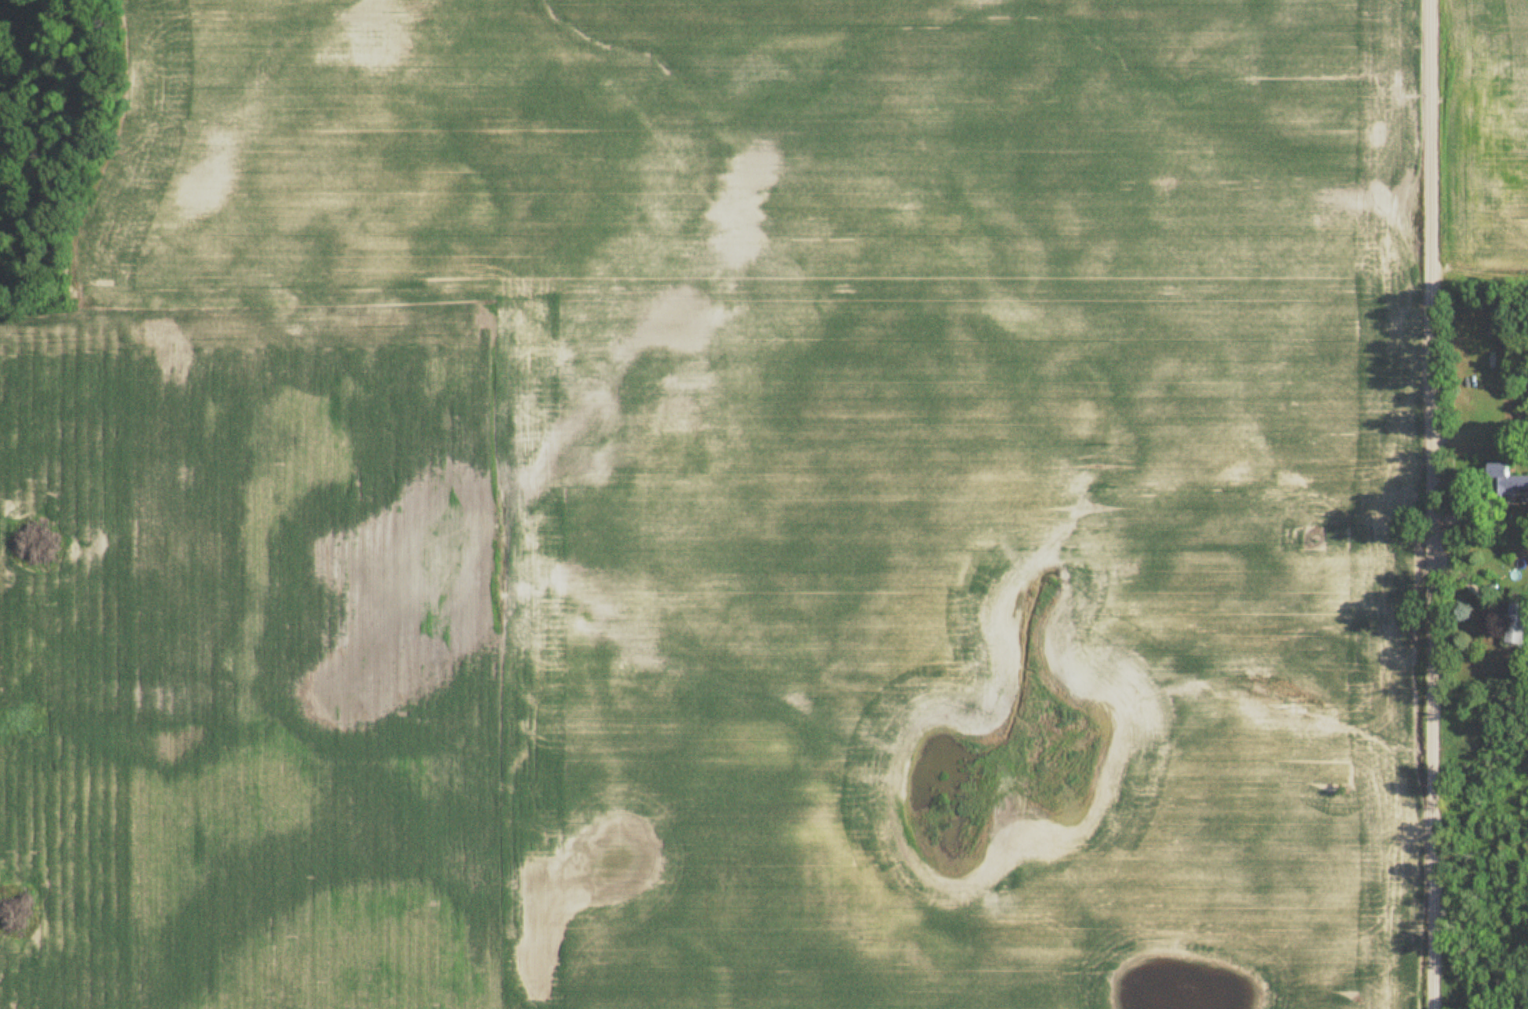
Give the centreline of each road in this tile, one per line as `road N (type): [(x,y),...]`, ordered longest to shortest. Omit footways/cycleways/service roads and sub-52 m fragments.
road 1 (residential): [(1432,1008),(1430,0)]

